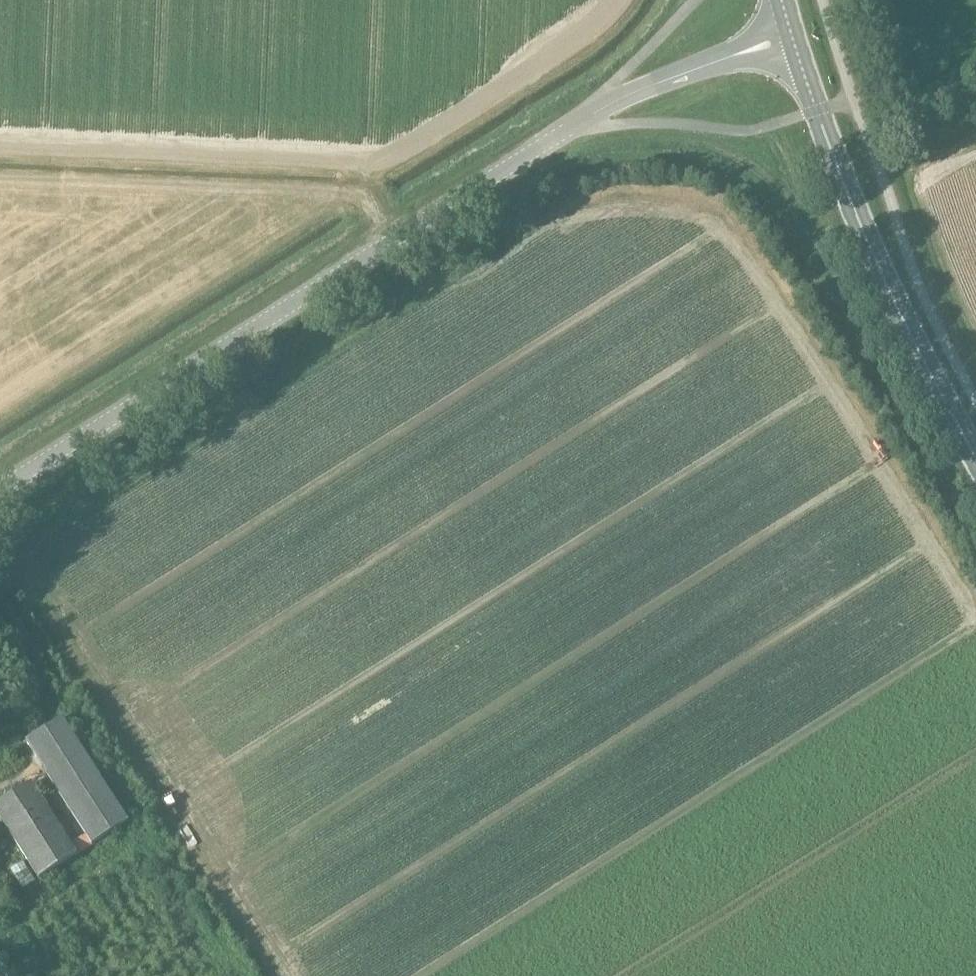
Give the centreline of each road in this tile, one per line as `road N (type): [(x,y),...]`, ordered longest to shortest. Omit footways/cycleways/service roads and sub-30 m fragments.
road 1 (unclassified): [(0,489),(595,114),(734,55)]
road 2 (secondary): [(975,458),(893,299),(796,50)]

